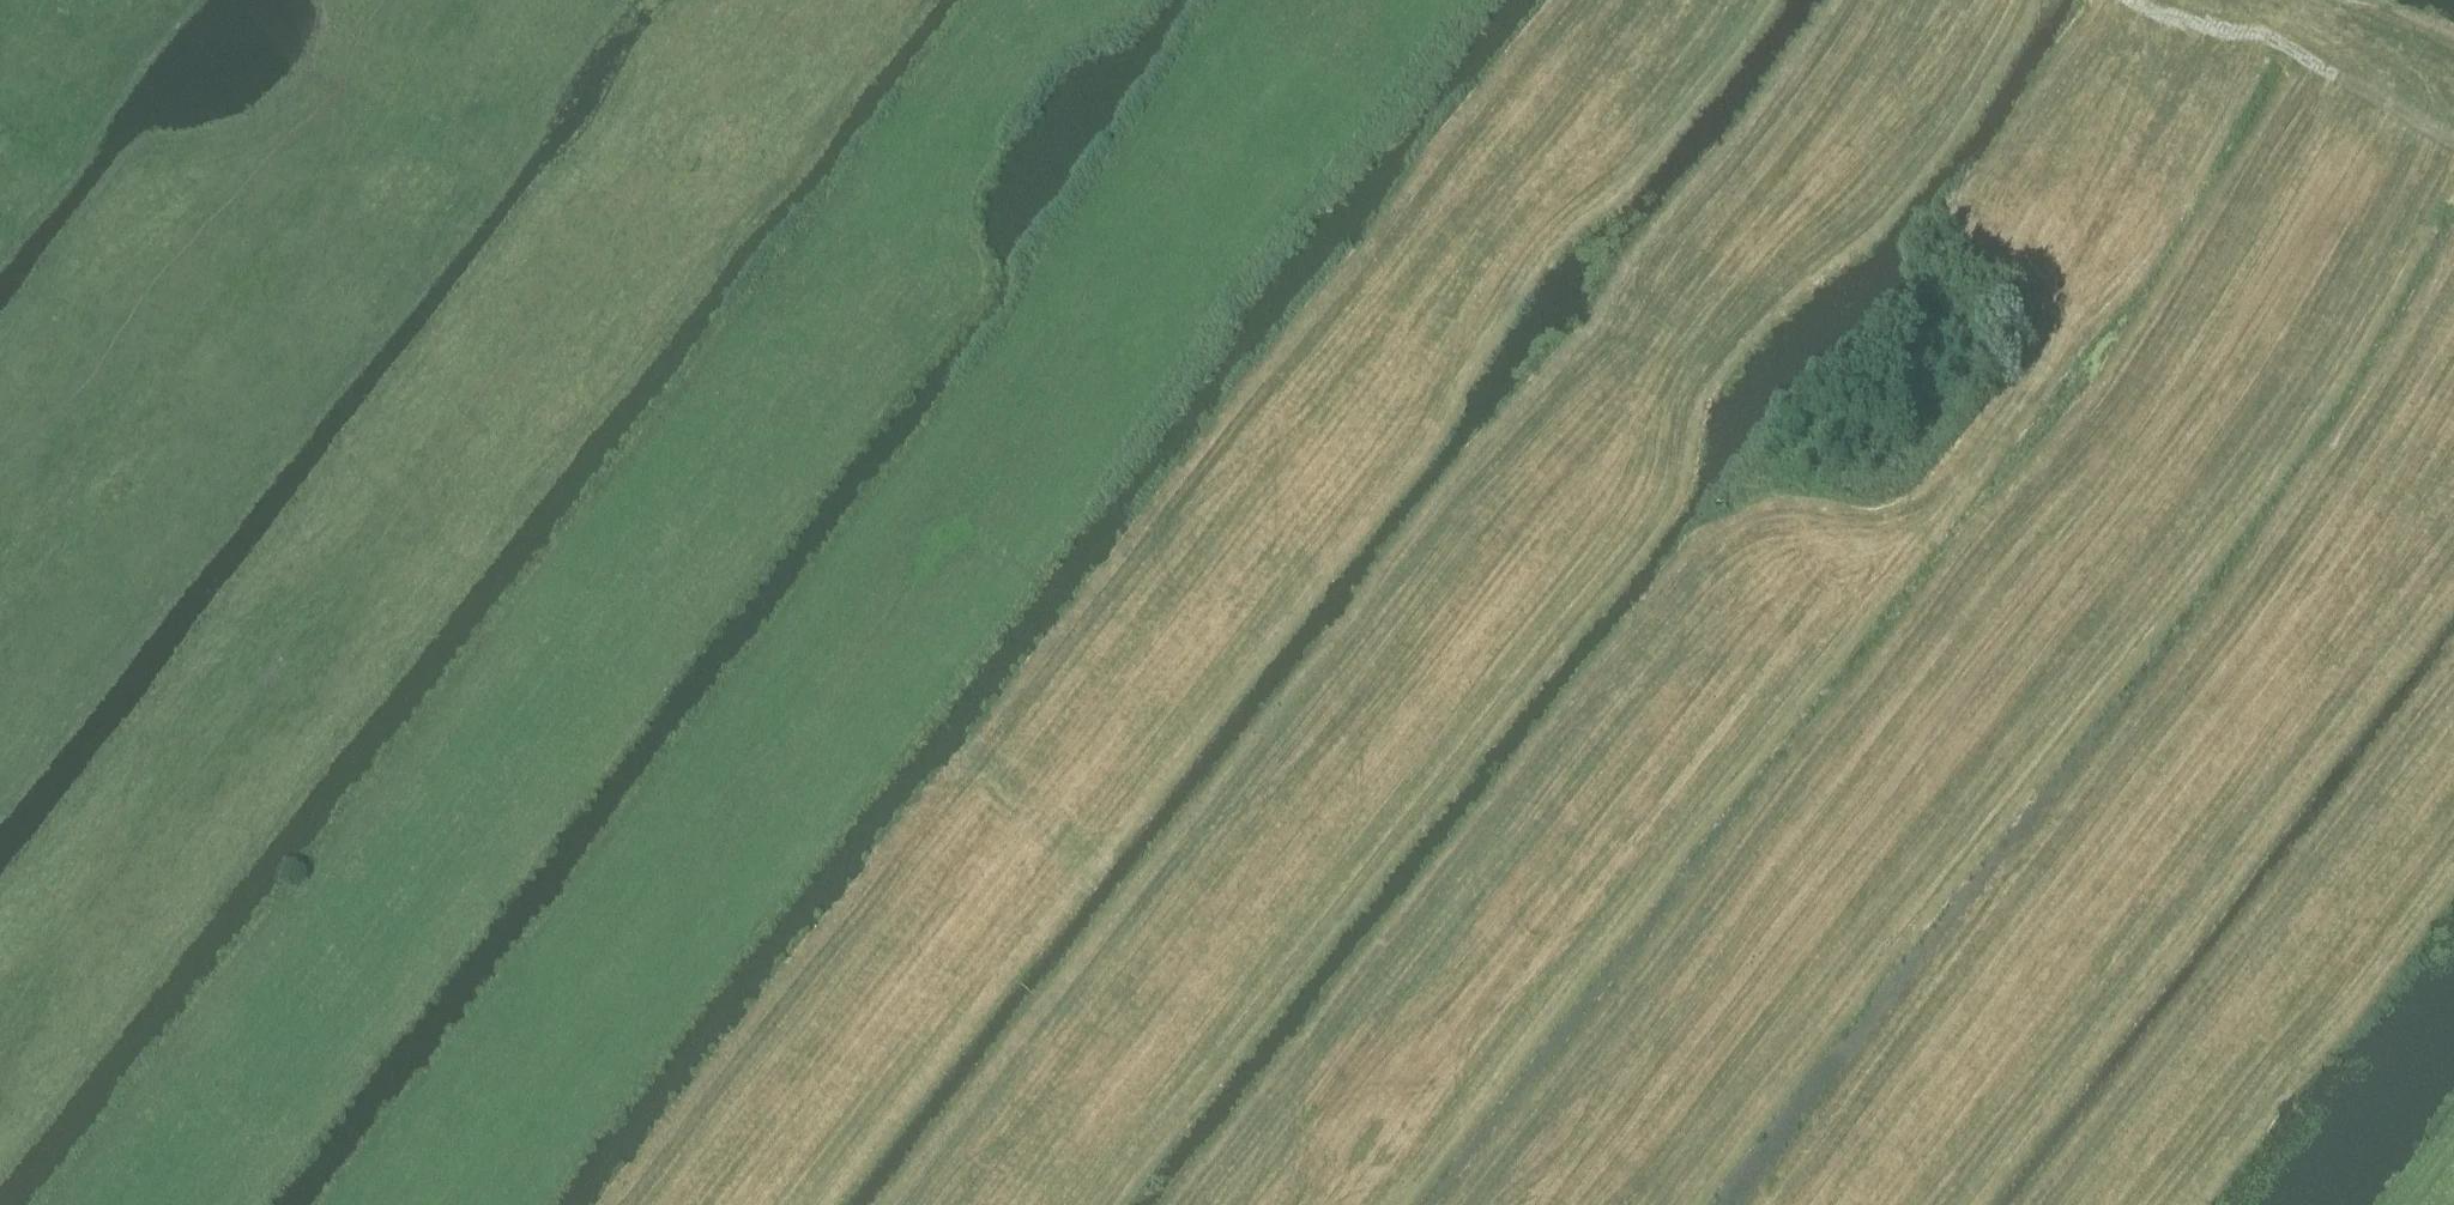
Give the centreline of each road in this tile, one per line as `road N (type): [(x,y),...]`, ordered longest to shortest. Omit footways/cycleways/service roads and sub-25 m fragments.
road 1 (track): [(2453,150),(2263,35),(2183,20),(2132,0)]

